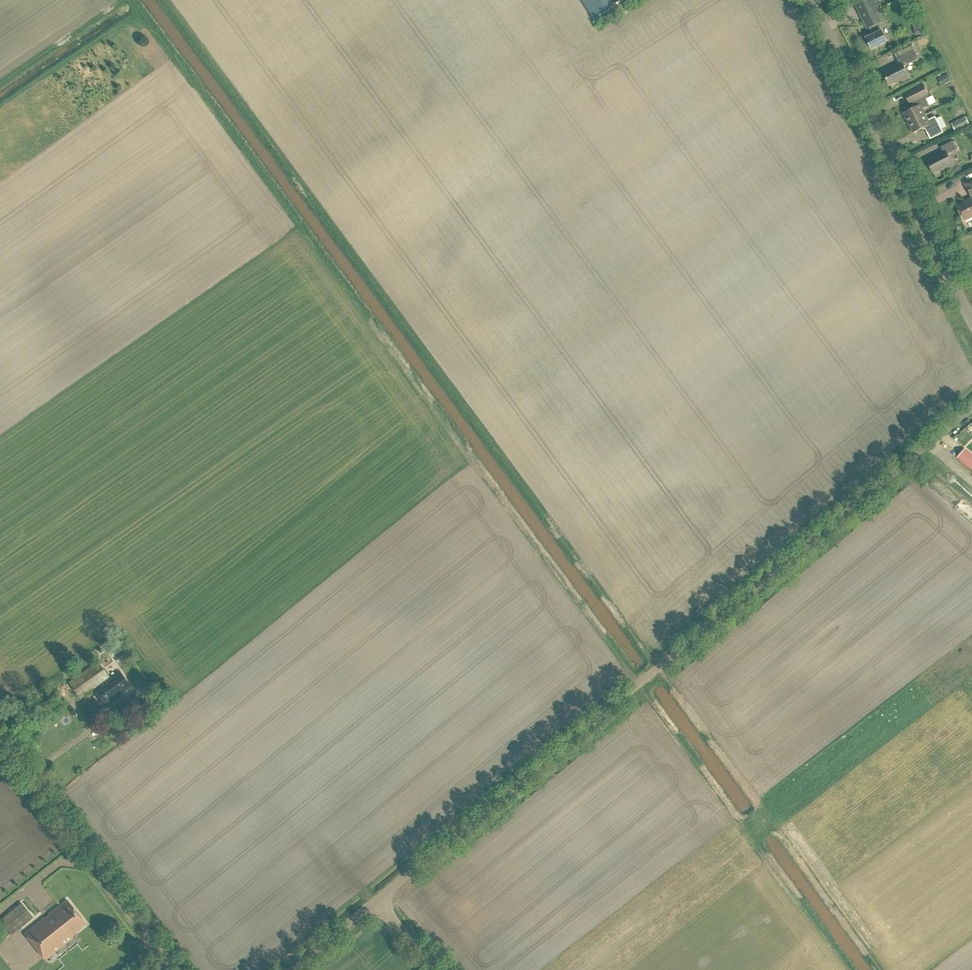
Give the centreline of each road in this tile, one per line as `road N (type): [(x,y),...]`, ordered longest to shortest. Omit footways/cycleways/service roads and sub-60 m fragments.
road 1 (unclassified): [(971,407),(379,901)]
road 2 (tertiary): [(971,318),(812,0)]
road 3 (unclassified): [(176,969),(0,733)]

